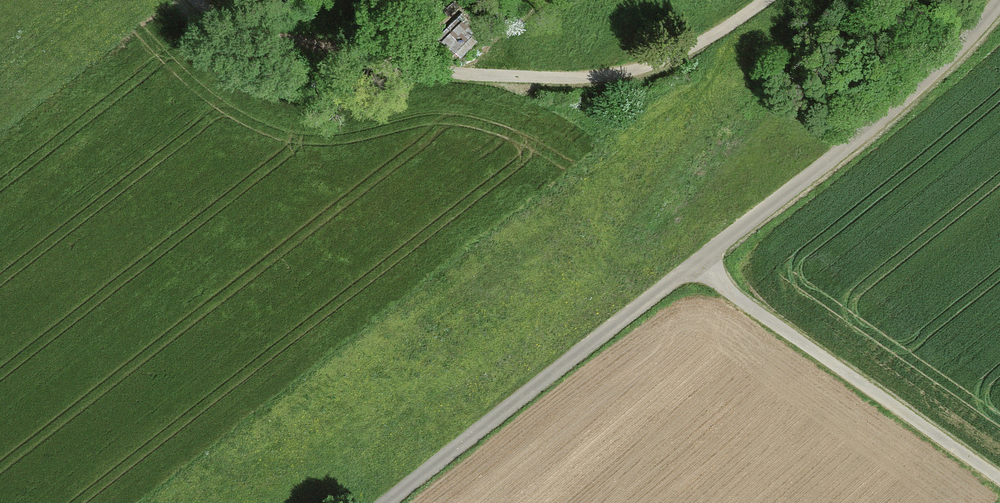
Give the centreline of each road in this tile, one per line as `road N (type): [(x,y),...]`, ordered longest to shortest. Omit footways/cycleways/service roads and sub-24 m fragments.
road 1 (track): [(768,0),(642,71),(598,80),(326,61),(273,49),(194,0)]
road 2 (residential): [(999,1),(934,72),(696,266)]
road 3 (residential): [(696,266),(390,502)]
road 4 (unclassified): [(999,483),(696,266)]

